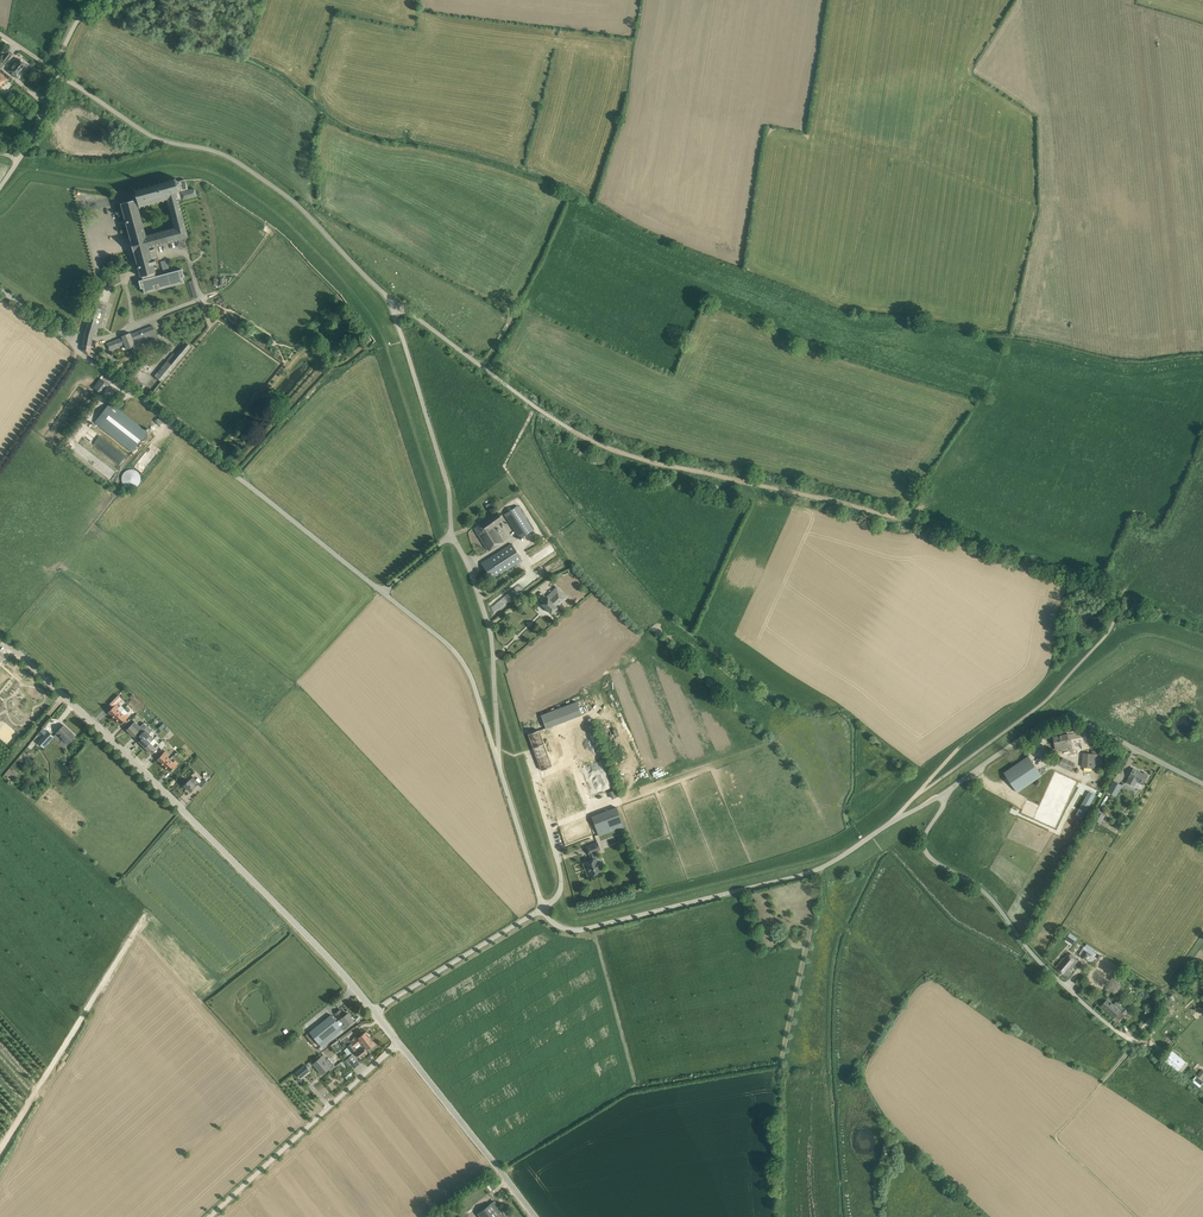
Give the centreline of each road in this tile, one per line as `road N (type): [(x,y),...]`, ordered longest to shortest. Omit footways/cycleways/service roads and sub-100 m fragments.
road 1 (track): [(852,849),(570,917),(387,344),(361,299),(286,220),(210,171),(166,166),(111,181),(29,169),(0,197)]
road 2 (tertiary): [(375,1011),(231,858),(0,635)]
road 3 (unclassified): [(382,591),(0,289)]
road 4 (unclassified): [(393,300),(297,205),(250,171),(214,151),(152,136),(56,72)]
road 5 (track): [(960,535),(641,458),(569,428)]
road 6 (unclassified): [(543,910),(575,932),(806,874),(894,821)]
road 7 (unclassified): [(1107,1020),(1043,965),(985,894),(929,857),(927,834),(948,790)]
road 8 (track): [(157,923),(147,913),(0,1149)]
road 9 (unclassified): [(1202,783),(1066,719),(1039,727),(948,790)]
road 10 (track): [(1133,1216),(1055,1137),(1134,1041),(1107,1020)]
road 11 (unclassified): [(212,1216),(399,1043)]
road 12 (unclassified): [(450,536),(449,487),(393,300)]
road 13 (unclassified): [(495,754),(491,633),(450,536)]
road 14 (tertiary): [(536,1216),(399,1043)]
road 15 (unclassified): [(569,428),(393,300)]
road 16 (unclassified): [(495,754),(462,659),(382,591)]
road 17 (unclassified): [(375,1011),(543,910)]
road 18 (track): [(960,535),(1117,595)]
road 19 (unclassified): [(543,910),(495,754)]
road 20 (track): [(535,407),(505,465),(550,532)]
road 21 (track): [(219,293),(271,228),(233,202)]

